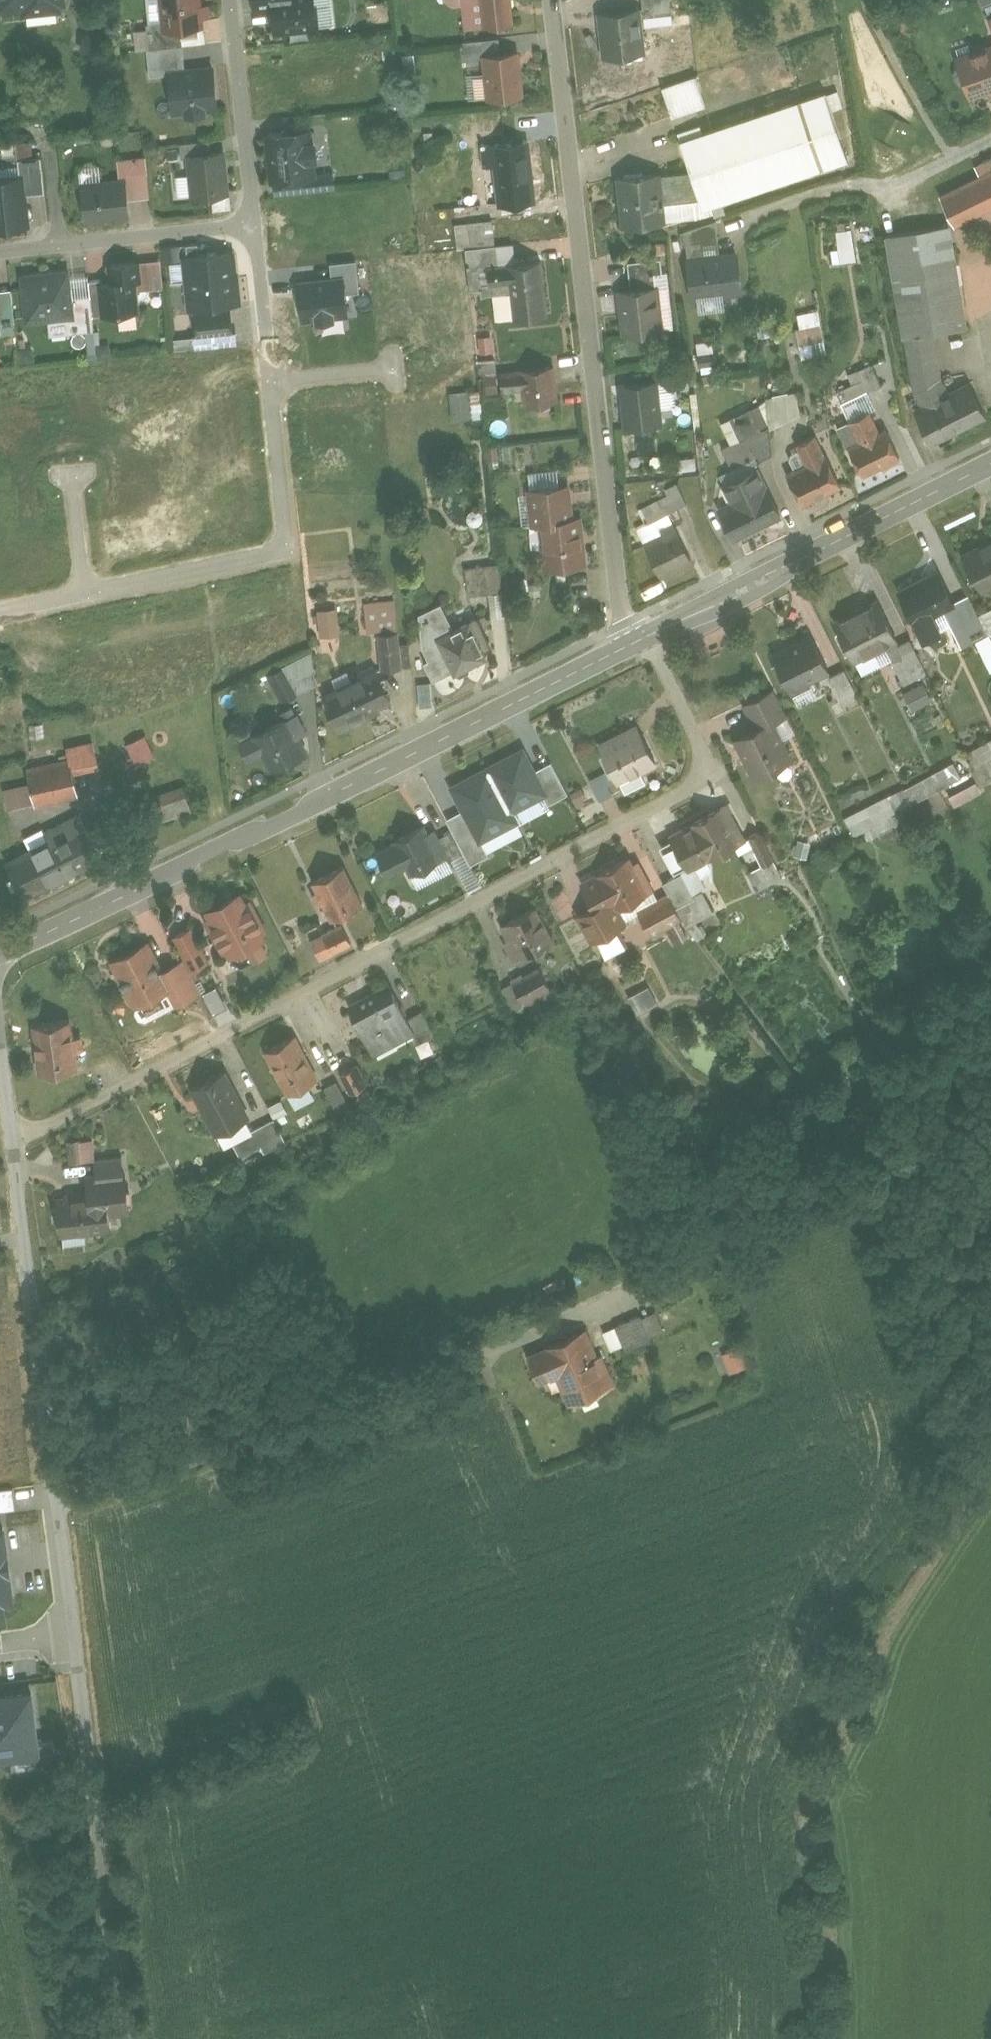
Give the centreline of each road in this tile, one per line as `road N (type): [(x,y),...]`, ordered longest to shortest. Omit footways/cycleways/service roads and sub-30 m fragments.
road 1 (residential): [(645,640),(710,758),(707,785),(21,1143)]
road 2 (tertiary): [(0,956),(645,640)]
road 3 (residential): [(557,0),(627,612),(645,640)]
road 4 (track): [(990,1085),(653,1300),(462,1366)]
road 5 (residential): [(80,1633),(21,1143)]
road 6 (residential): [(133,2038),(80,1633)]
road 7 (tertiary): [(645,640),(990,467)]
road 8 (residential): [(85,595),(275,554),(286,535),(271,383)]
road 9 (residential): [(238,0),(258,227)]
road 10 (residential): [(258,227),(63,249)]
road 11 (residential): [(21,1143),(0,1012)]
road 12 (residential): [(271,383),(392,369)]
road 13 (residential): [(71,475),(85,595)]

